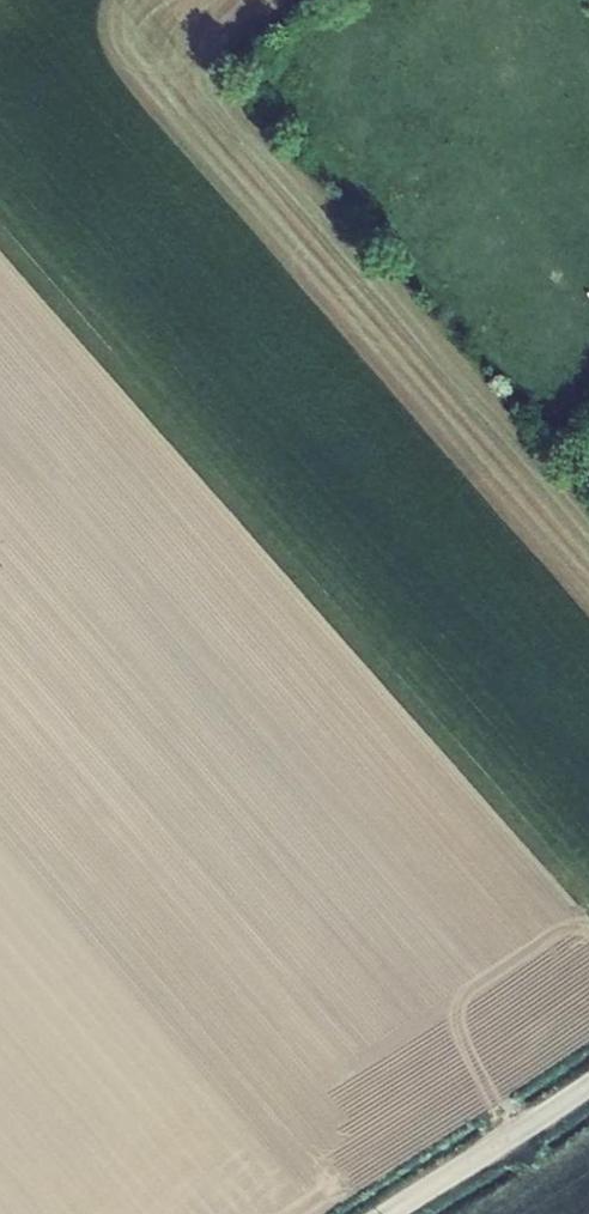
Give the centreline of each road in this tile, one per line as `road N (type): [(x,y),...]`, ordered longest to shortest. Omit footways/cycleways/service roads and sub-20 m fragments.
road 1 (unclassified): [(388,1213),(588,1087)]

